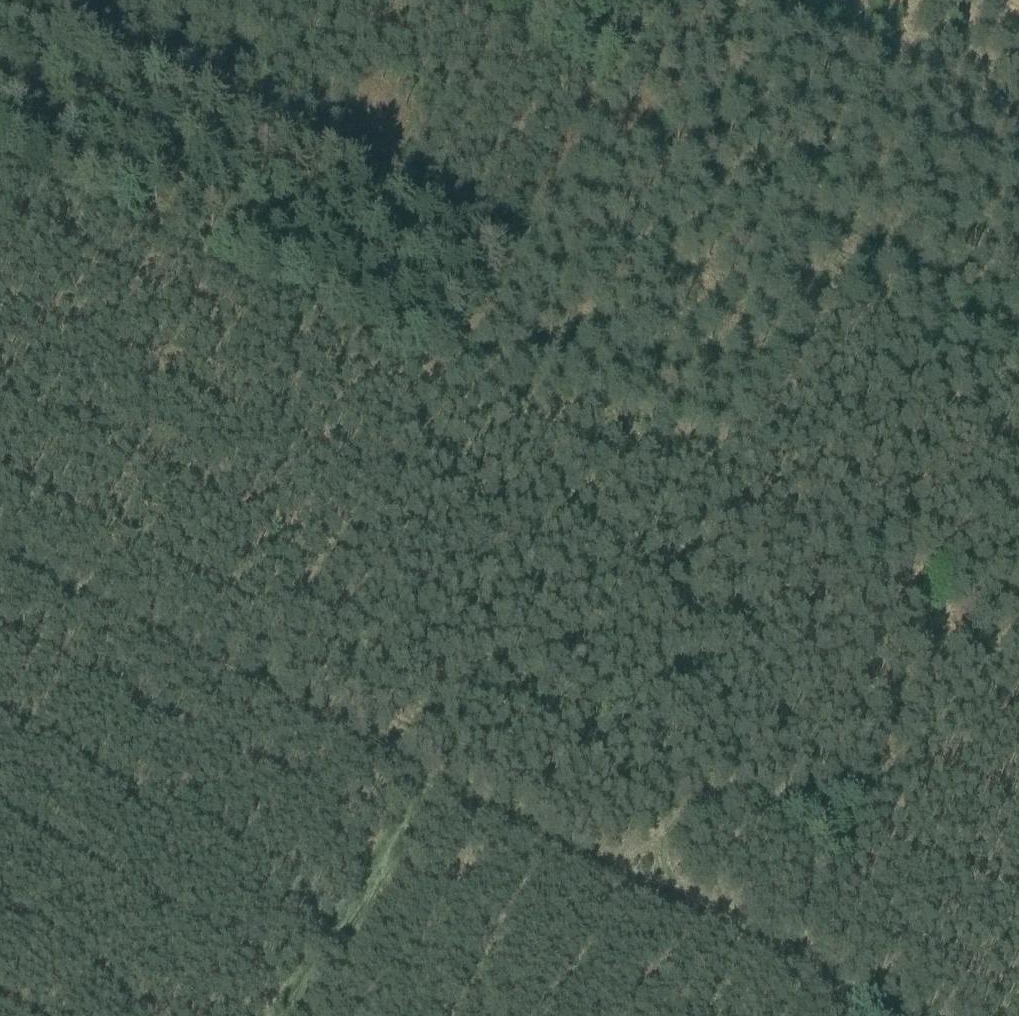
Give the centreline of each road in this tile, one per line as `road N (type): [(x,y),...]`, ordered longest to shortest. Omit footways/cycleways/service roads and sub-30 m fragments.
road 1 (track): [(898,1015),(854,962),(0,545)]
road 2 (track): [(0,124),(84,0)]

